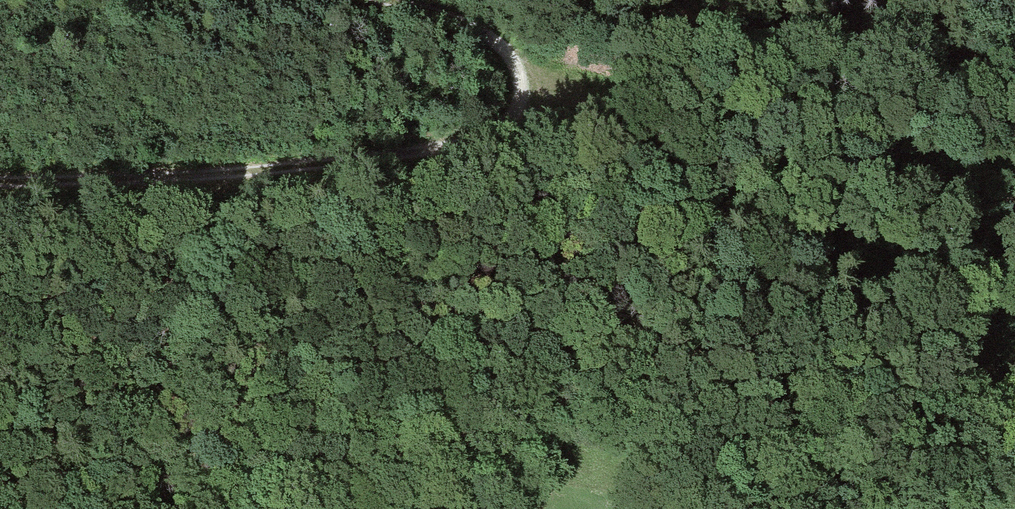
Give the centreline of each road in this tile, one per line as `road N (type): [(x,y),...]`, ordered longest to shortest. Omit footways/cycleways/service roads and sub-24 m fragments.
road 1 (track): [(388,0),(462,16),(508,44),(526,80),(520,117),(502,134),(406,156),(94,182),(0,182)]
road 2 (track): [(1014,35),(714,25),(676,59)]
road 3 (track): [(526,80),(676,59)]

